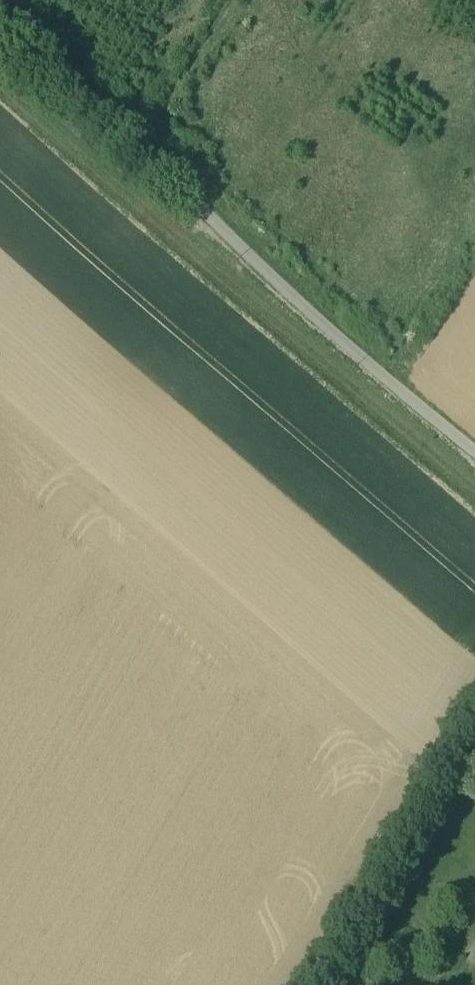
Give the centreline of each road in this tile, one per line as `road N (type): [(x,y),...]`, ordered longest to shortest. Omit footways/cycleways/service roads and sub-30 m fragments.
road 1 (track): [(474,455),(0,27)]
road 2 (track): [(304,984),(474,695)]

